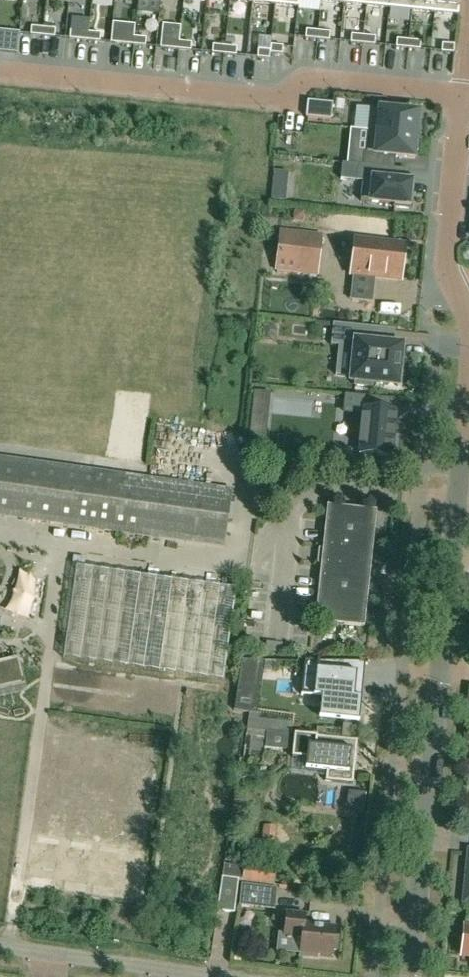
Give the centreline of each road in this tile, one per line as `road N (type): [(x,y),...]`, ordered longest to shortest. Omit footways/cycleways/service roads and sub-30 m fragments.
road 1 (residential): [(411,976),(468,363)]
road 2 (residential): [(0,71),(278,101),(323,73),(465,89)]
road 3 (residential): [(217,976),(0,945)]
road 4 (residential): [(452,282),(448,240),(465,89)]

